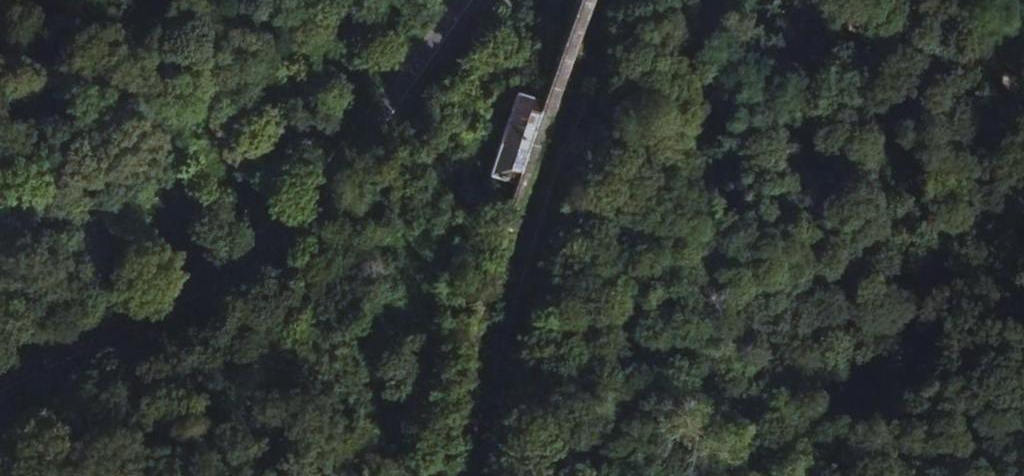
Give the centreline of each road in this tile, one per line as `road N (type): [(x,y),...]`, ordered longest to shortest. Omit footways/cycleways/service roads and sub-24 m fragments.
road 1 (secondary): [(474,0),(394,116),(278,247),(212,290),(0,394)]
road 2 (track): [(572,124),(462,475)]

